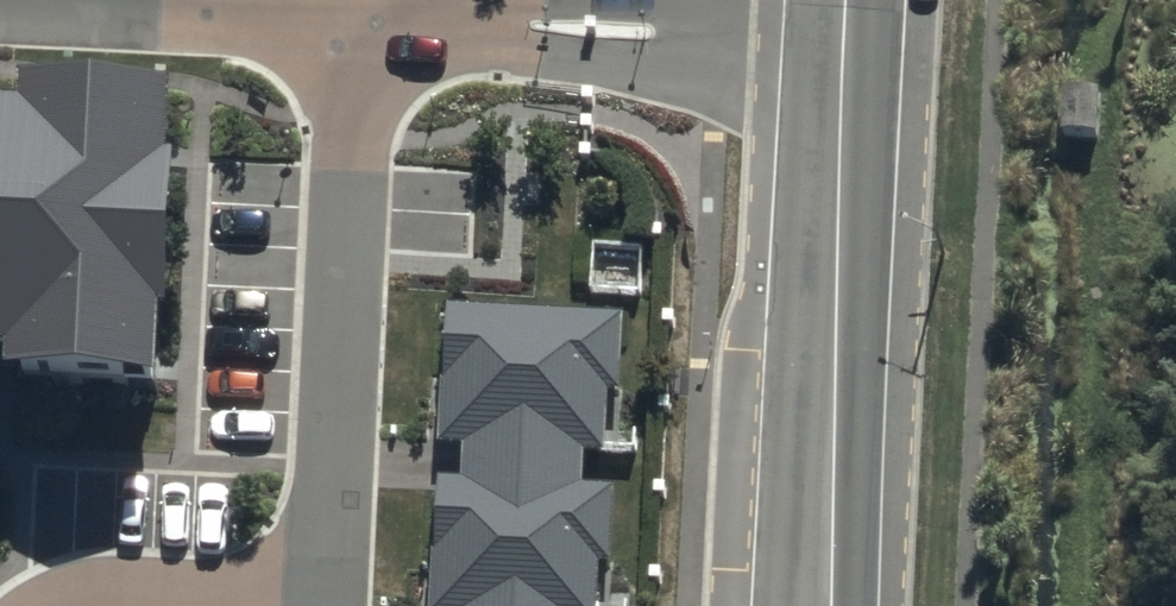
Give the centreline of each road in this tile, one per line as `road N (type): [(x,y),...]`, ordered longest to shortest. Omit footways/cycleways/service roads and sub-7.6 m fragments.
road 1 (residential): [(326,605),(356,20)]
road 2 (tertiary): [(847,42),(816,605)]
road 3 (residential): [(847,42),(356,20)]
road 4 (residential): [(356,20),(0,2)]

